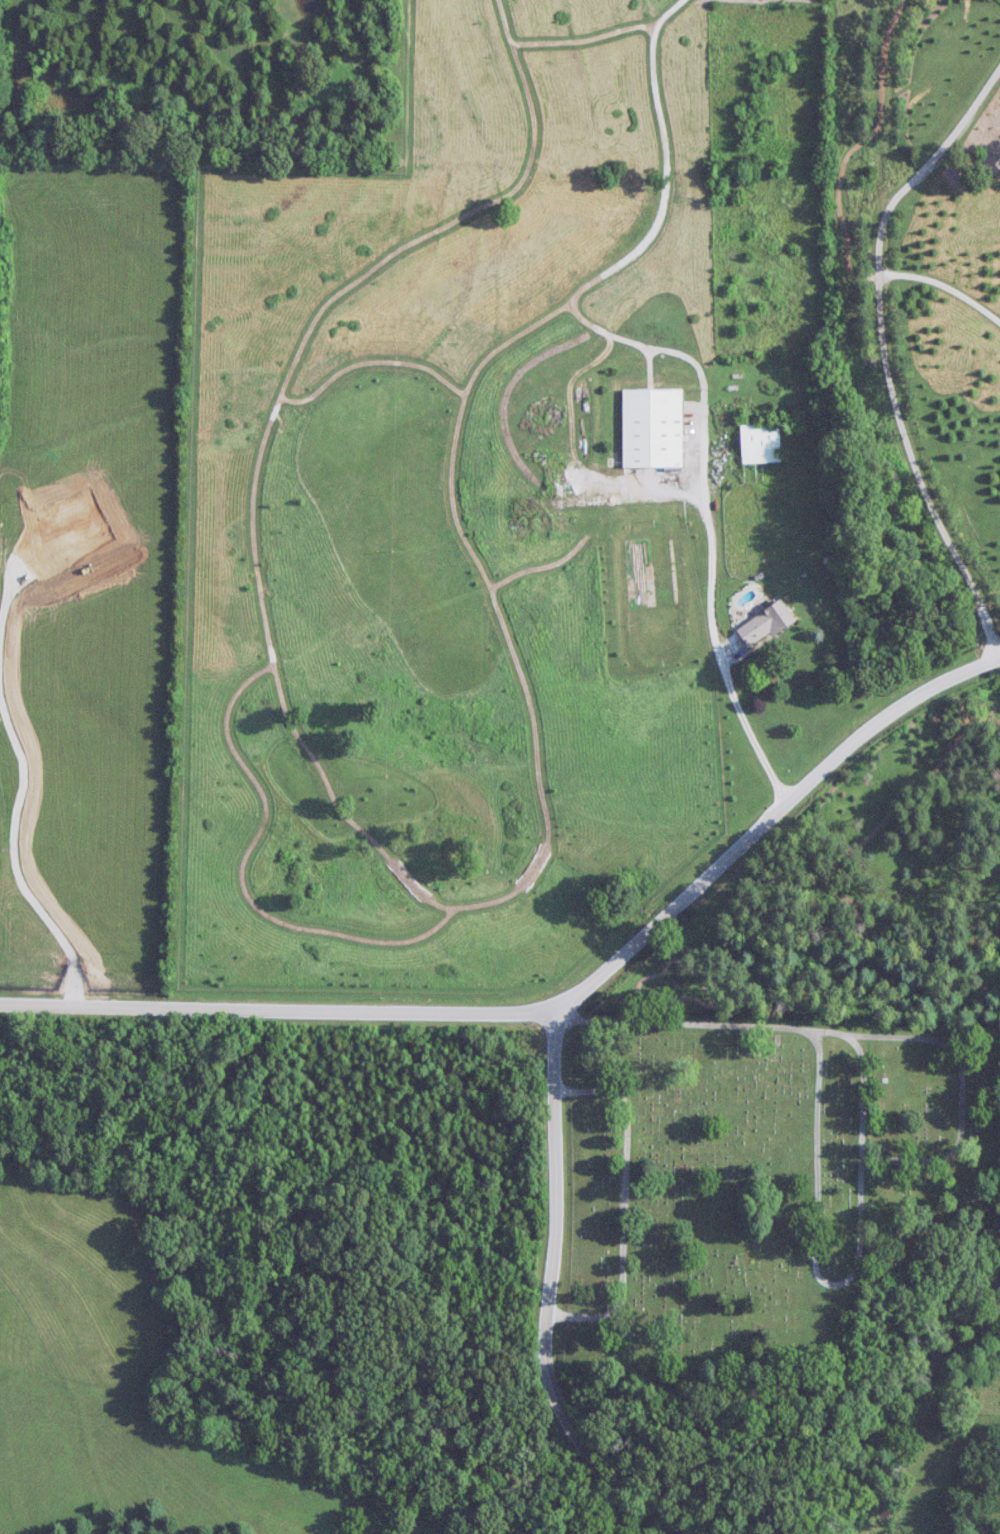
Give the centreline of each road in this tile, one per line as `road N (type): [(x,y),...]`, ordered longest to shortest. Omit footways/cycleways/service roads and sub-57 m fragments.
road 1 (residential): [(999,648),(907,695),(786,793),(559,1014),(543,1330),(563,1414),(625,1486),(696,1533)]
road 2 (residential): [(991,650),(987,619),(901,427),(879,312),(878,249),(887,204),(927,167),(999,67)]
road 3 (residential): [(0,999),(559,1014)]

